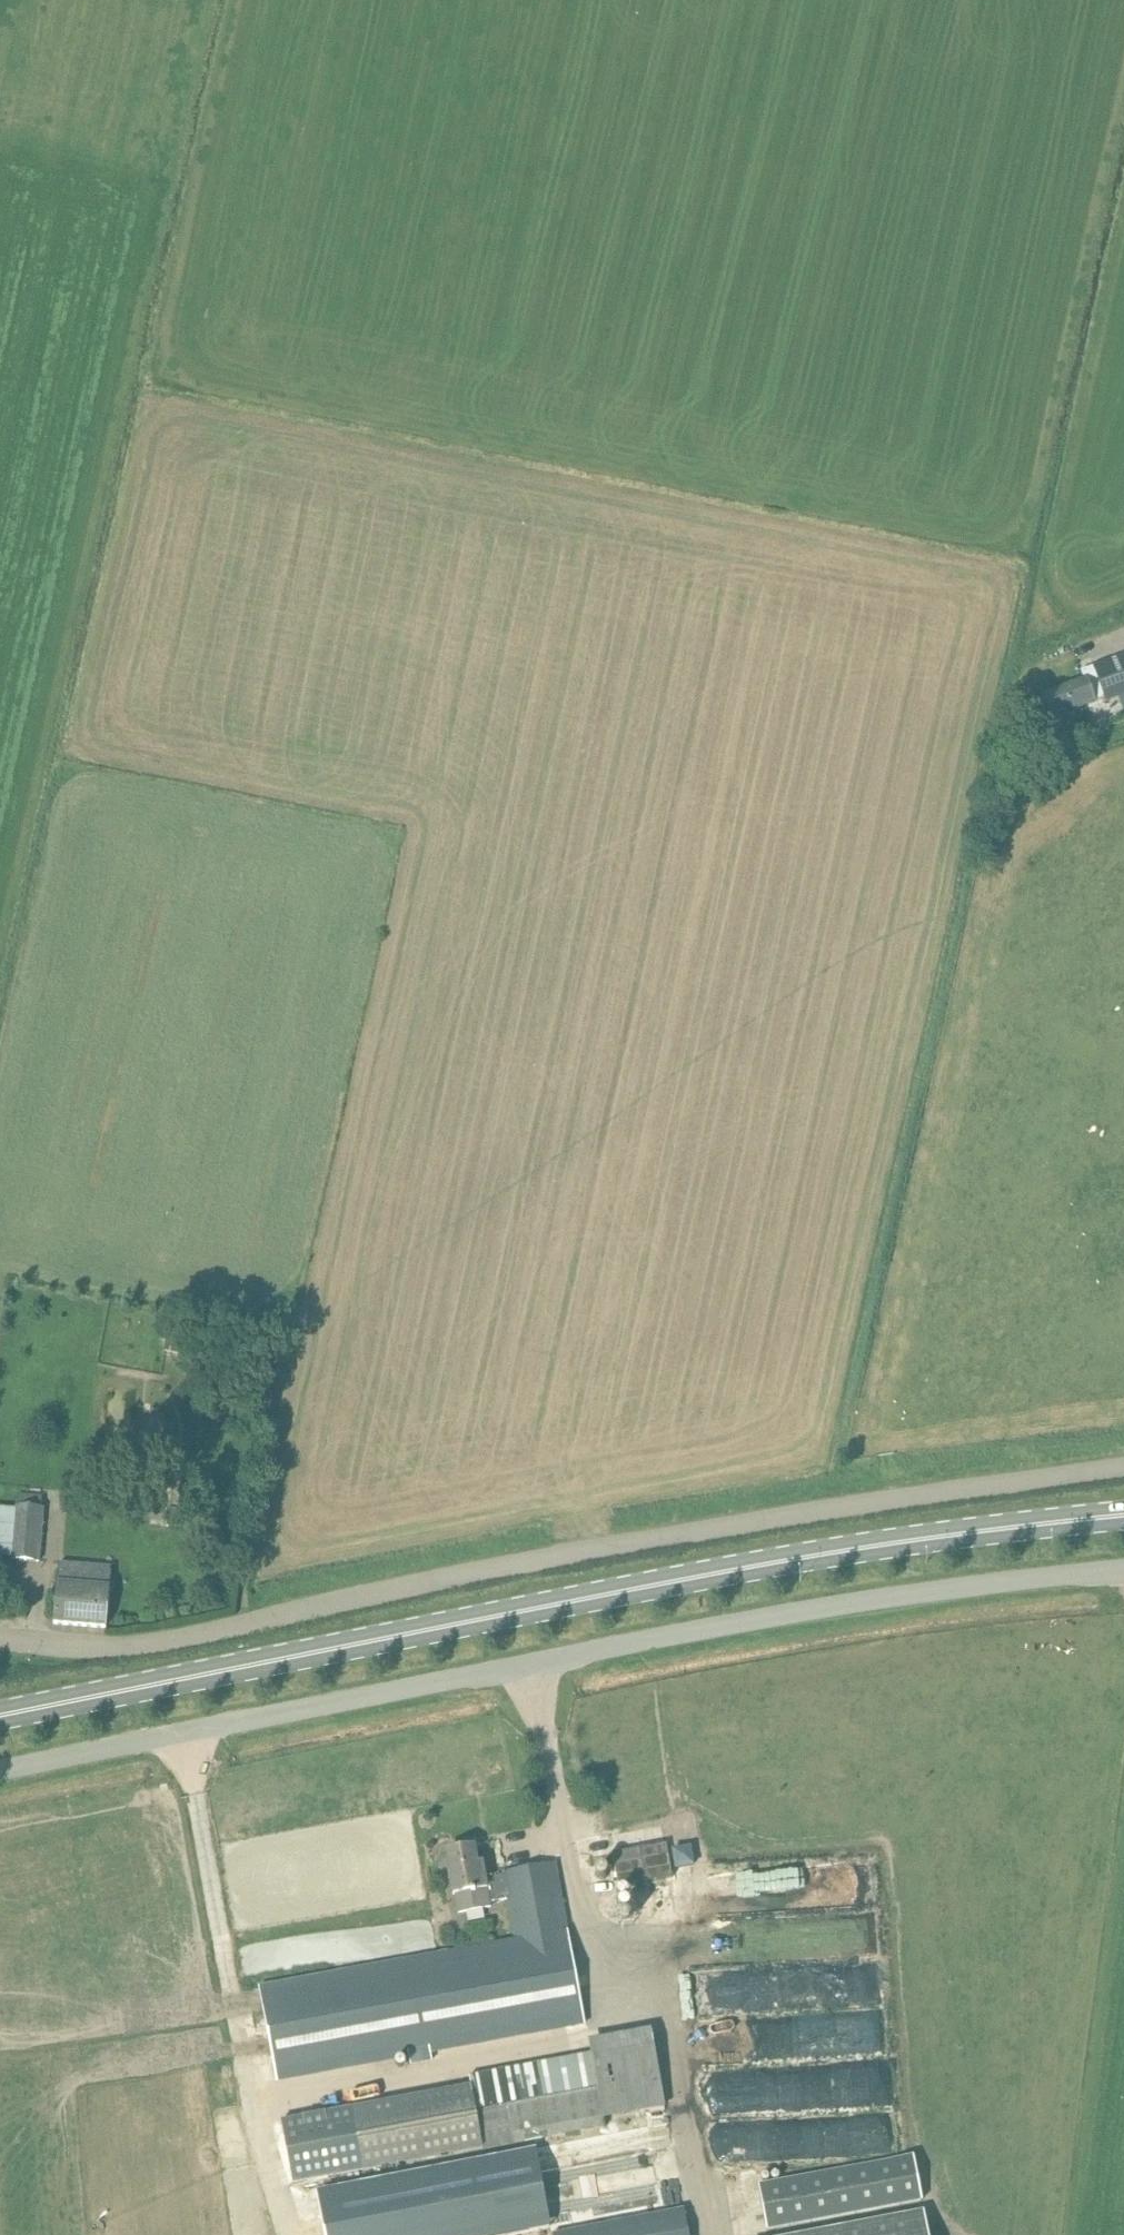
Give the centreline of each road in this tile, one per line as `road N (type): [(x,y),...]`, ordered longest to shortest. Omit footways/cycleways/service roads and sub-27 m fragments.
road 1 (unclassified): [(0,1638),(91,1650),(159,1643),(661,1537),(1123,1467)]
road 2 (primary): [(0,1716),(695,1578),(1123,1520)]
road 3 (unclassified): [(0,1769),(589,1658),(1123,1571)]

